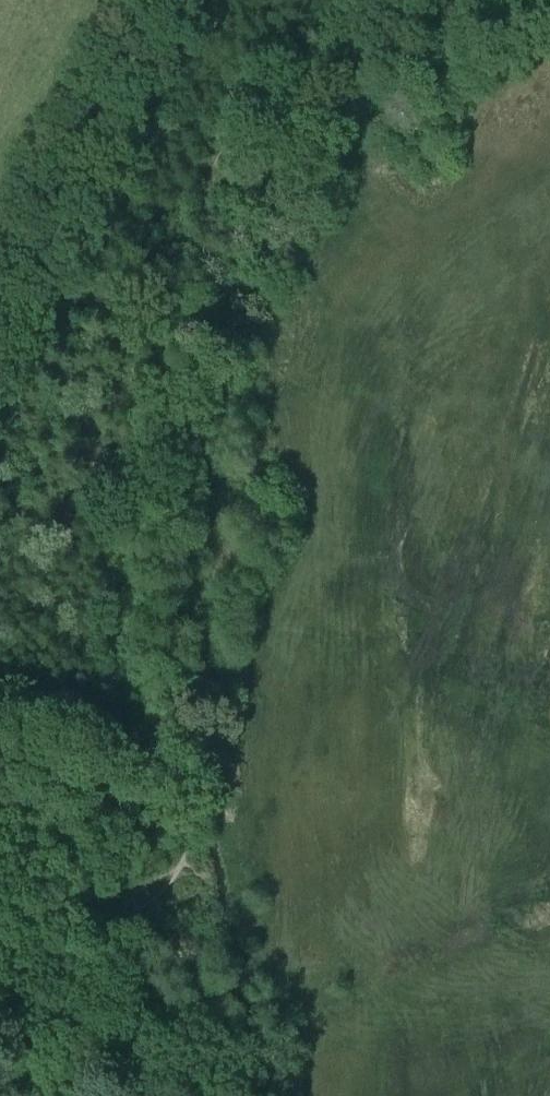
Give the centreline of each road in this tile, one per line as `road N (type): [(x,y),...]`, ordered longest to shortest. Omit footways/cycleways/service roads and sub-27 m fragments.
road 1 (track): [(0,321),(168,0)]
road 2 (track): [(0,732),(132,751)]

